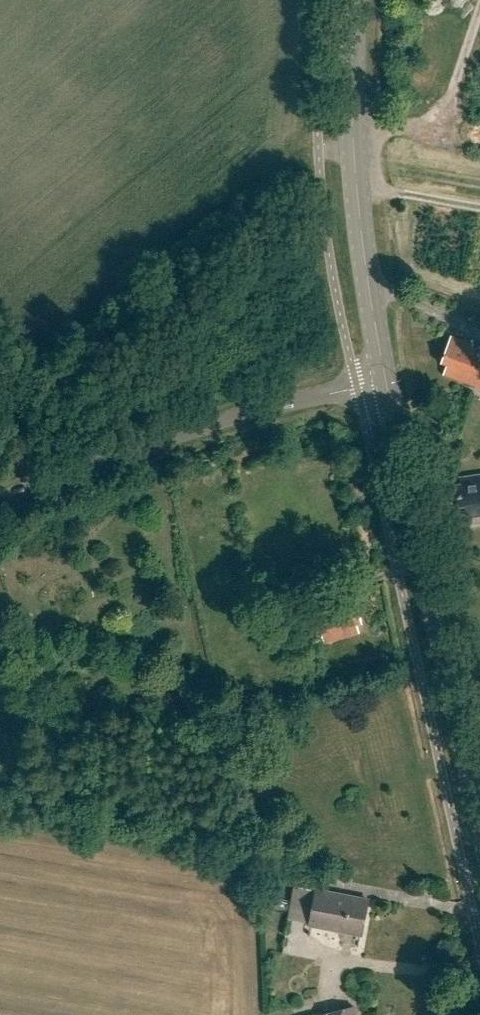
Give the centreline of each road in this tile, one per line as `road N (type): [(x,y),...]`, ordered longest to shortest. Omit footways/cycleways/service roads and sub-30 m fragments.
road 1 (secondary): [(479,791),(387,388)]
road 2 (unclassified): [(0,498),(245,414),(387,388)]
road 3 (secondary): [(387,388),(356,153),(367,0)]

